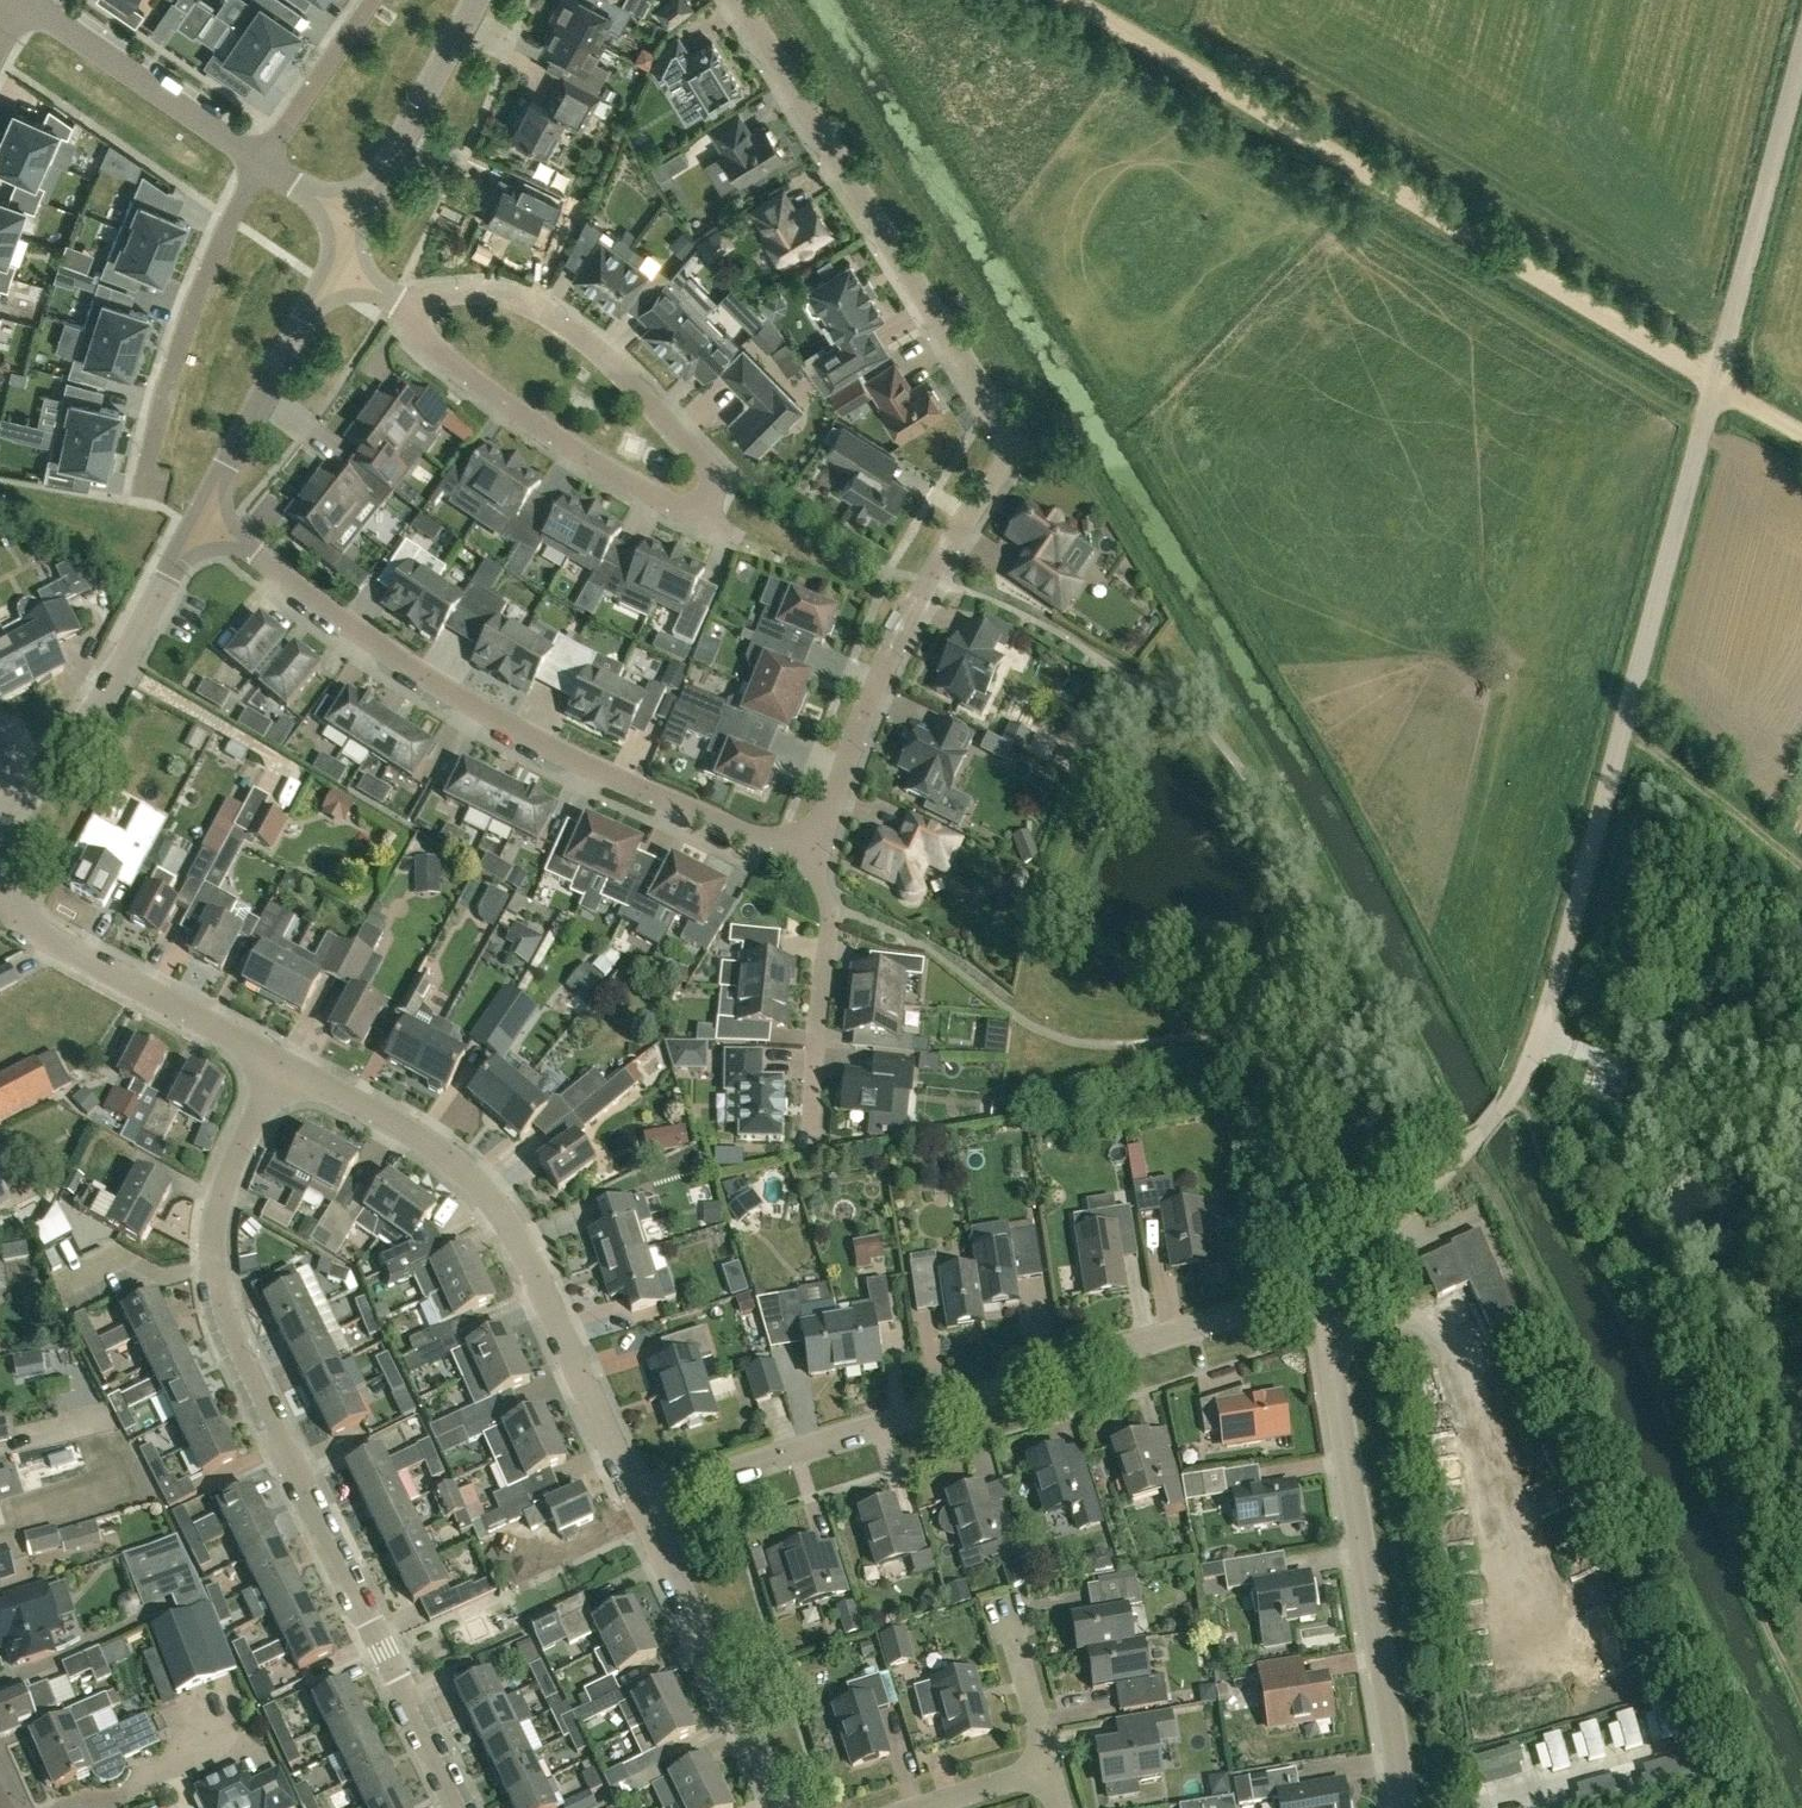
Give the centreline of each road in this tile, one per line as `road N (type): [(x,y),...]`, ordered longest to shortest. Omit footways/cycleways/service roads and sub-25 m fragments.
road 1 (residential): [(809,853),(896,654),(1014,447),(735,0)]
road 2 (residential): [(459,1807),(292,1473),(222,1311),(219,1228),(277,1068)]
road 3 (track): [(1070,0),(1716,384)]
road 4 (residential): [(411,311),(450,295),(515,306),(568,330),(700,459),(709,500),(675,513),(475,389),(427,346)]
road 5 (unclassified): [(637,1502),(1325,1292)]
road 6 (residential): [(197,527),(456,699),(540,744),(729,833),(809,853)]
road 7 (track): [(1716,384),(1543,1029)]
road 8 (residential): [(637,1502),(521,1236),(456,1167),(385,1118),(277,1068)]
road 9 (residential): [(1404,1807),(1325,1292)]
road 10 (residential): [(277,1068),(48,950),(0,873)]
road 11 (unclassified): [(1325,1292),(1476,1140),(1543,1029)]
road 12 (tertiary): [(0,803),(89,714),(197,527)]
road 13 (residential): [(781,1807),(637,1502)]
road 14 (track): [(1801,63),(1716,384)]
road 15 (residential): [(147,464),(220,236),(260,161)]
road 16 (tertiary): [(197,527),(335,266)]
road 17 (residential): [(809,853),(828,901),(816,1135)]
road 18 (residential): [(260,161),(27,0)]
road 19 (tertiary): [(363,219),(479,0)]
road 20 (residential): [(260,161),(376,0)]
road 21 (residential): [(1046,1770),(1007,1625)]
road 22 (residential): [(930,1807),(1046,1770)]

